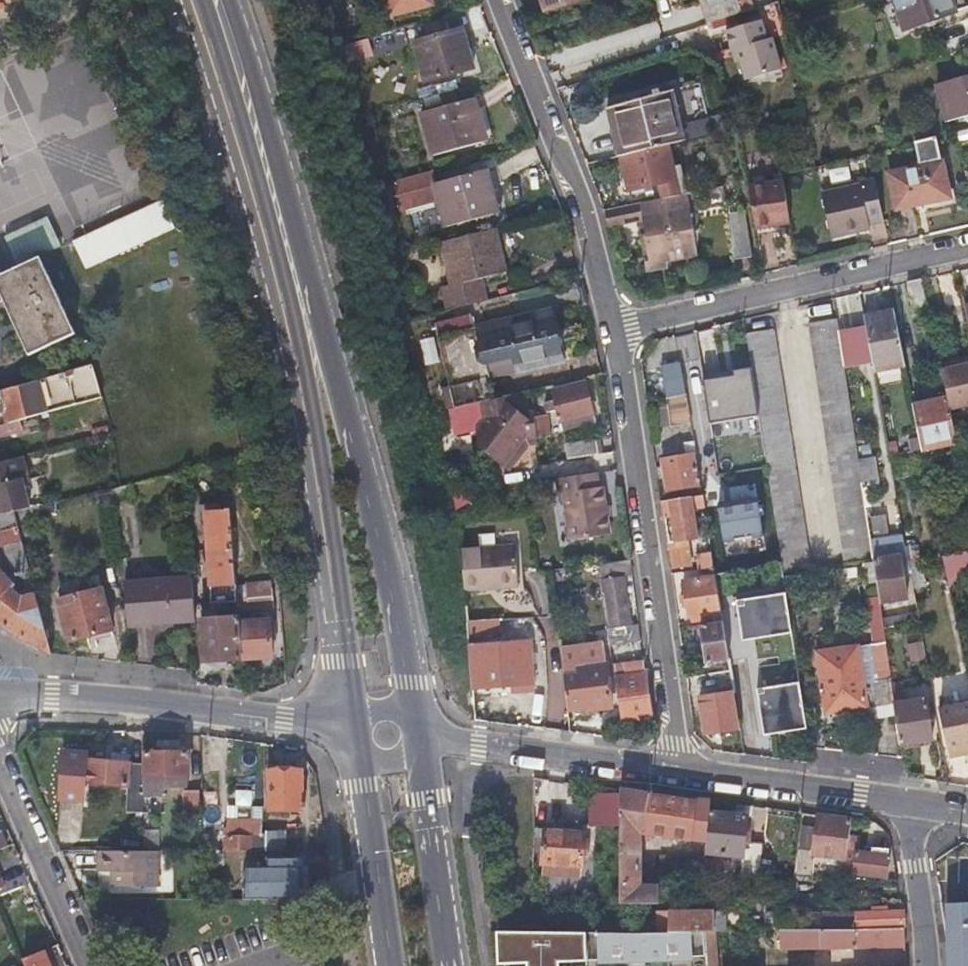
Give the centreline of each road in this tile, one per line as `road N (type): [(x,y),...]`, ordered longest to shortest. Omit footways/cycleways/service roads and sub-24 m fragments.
road 1 (secondary): [(411,712),(332,339),(296,259)]
road 2 (secondary): [(296,259),(300,402),(357,718)]
road 3 (residential): [(680,768),(614,328)]
road 4 (tertiary): [(614,328),(967,248)]
road 5 (residential): [(0,692),(285,716),(352,732)]
road 6 (residential): [(614,328),(576,184),(501,0)]
road 7 (secondary): [(296,259),(215,0)]
road 8 (residential): [(680,768),(420,733)]
road 9 (residential): [(0,753),(91,965)]
road 10 (residential): [(907,804),(680,768)]
road 11 (secondary): [(451,965),(416,749)]
road 12 (secondary): [(364,761),(389,965)]
road 13 (residential): [(927,965),(907,804)]

